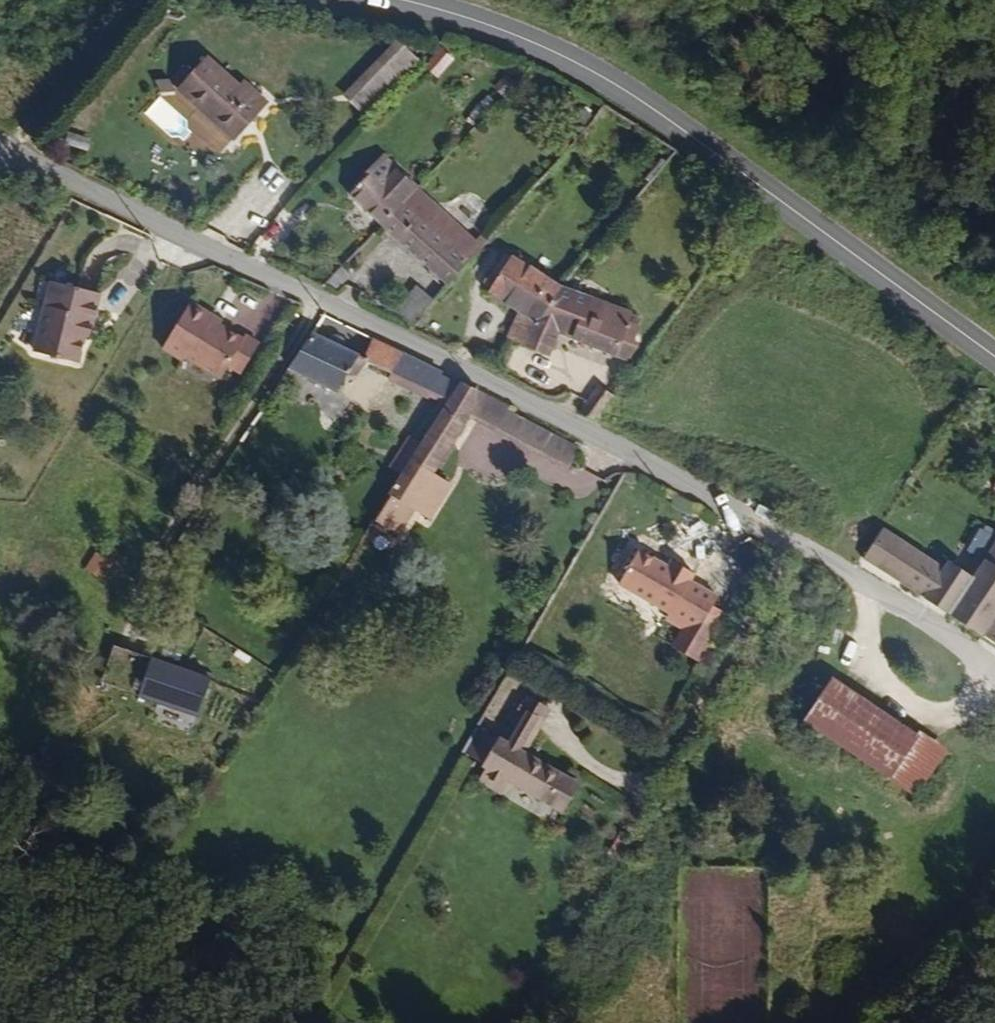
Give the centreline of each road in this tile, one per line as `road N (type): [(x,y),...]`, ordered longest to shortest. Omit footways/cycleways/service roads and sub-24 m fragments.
road 1 (residential): [(994,669),(868,584),(604,439),(9,149)]
road 2 (tertiary): [(994,356),(624,89),(546,48),(405,0)]

